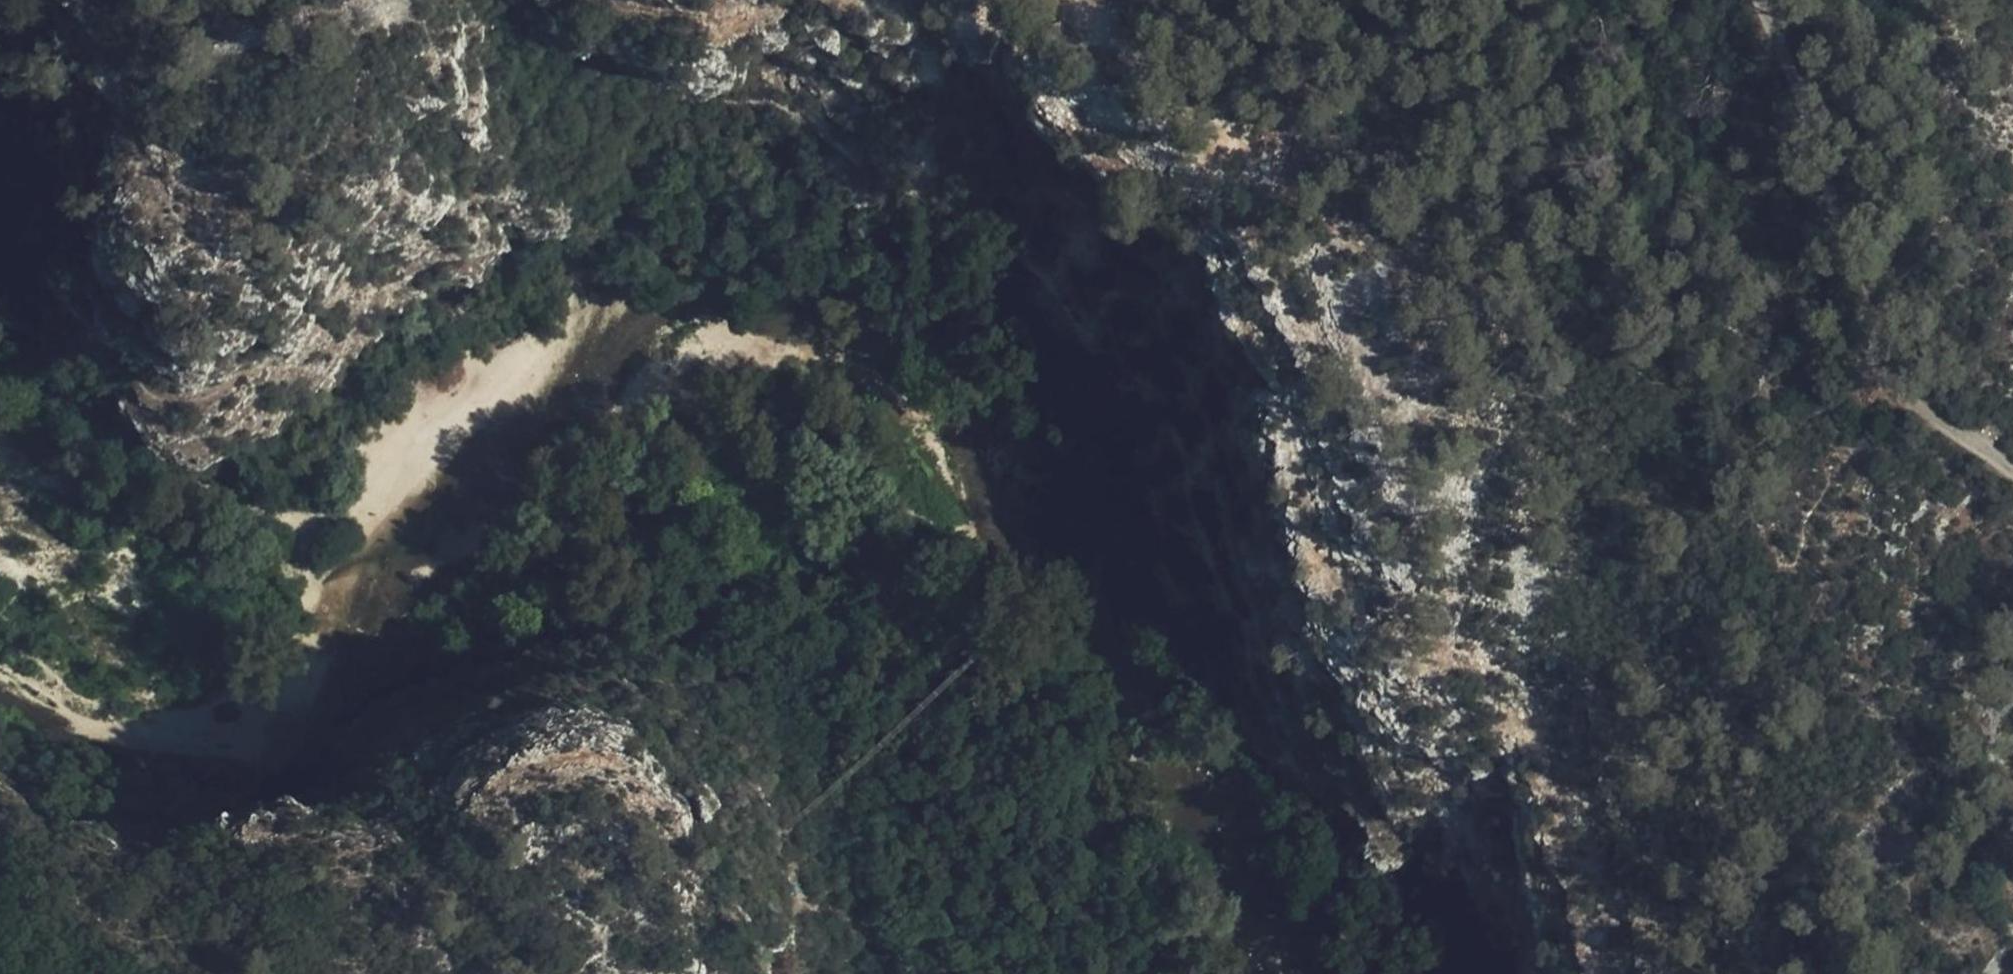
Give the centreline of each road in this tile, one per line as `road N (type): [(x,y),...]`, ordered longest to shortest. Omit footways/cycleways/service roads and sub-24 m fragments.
road 1 (residential): [(1762,0),(1810,118),(1885,377),(2012,474)]
road 2 (track): [(151,506),(30,477),(0,450)]

